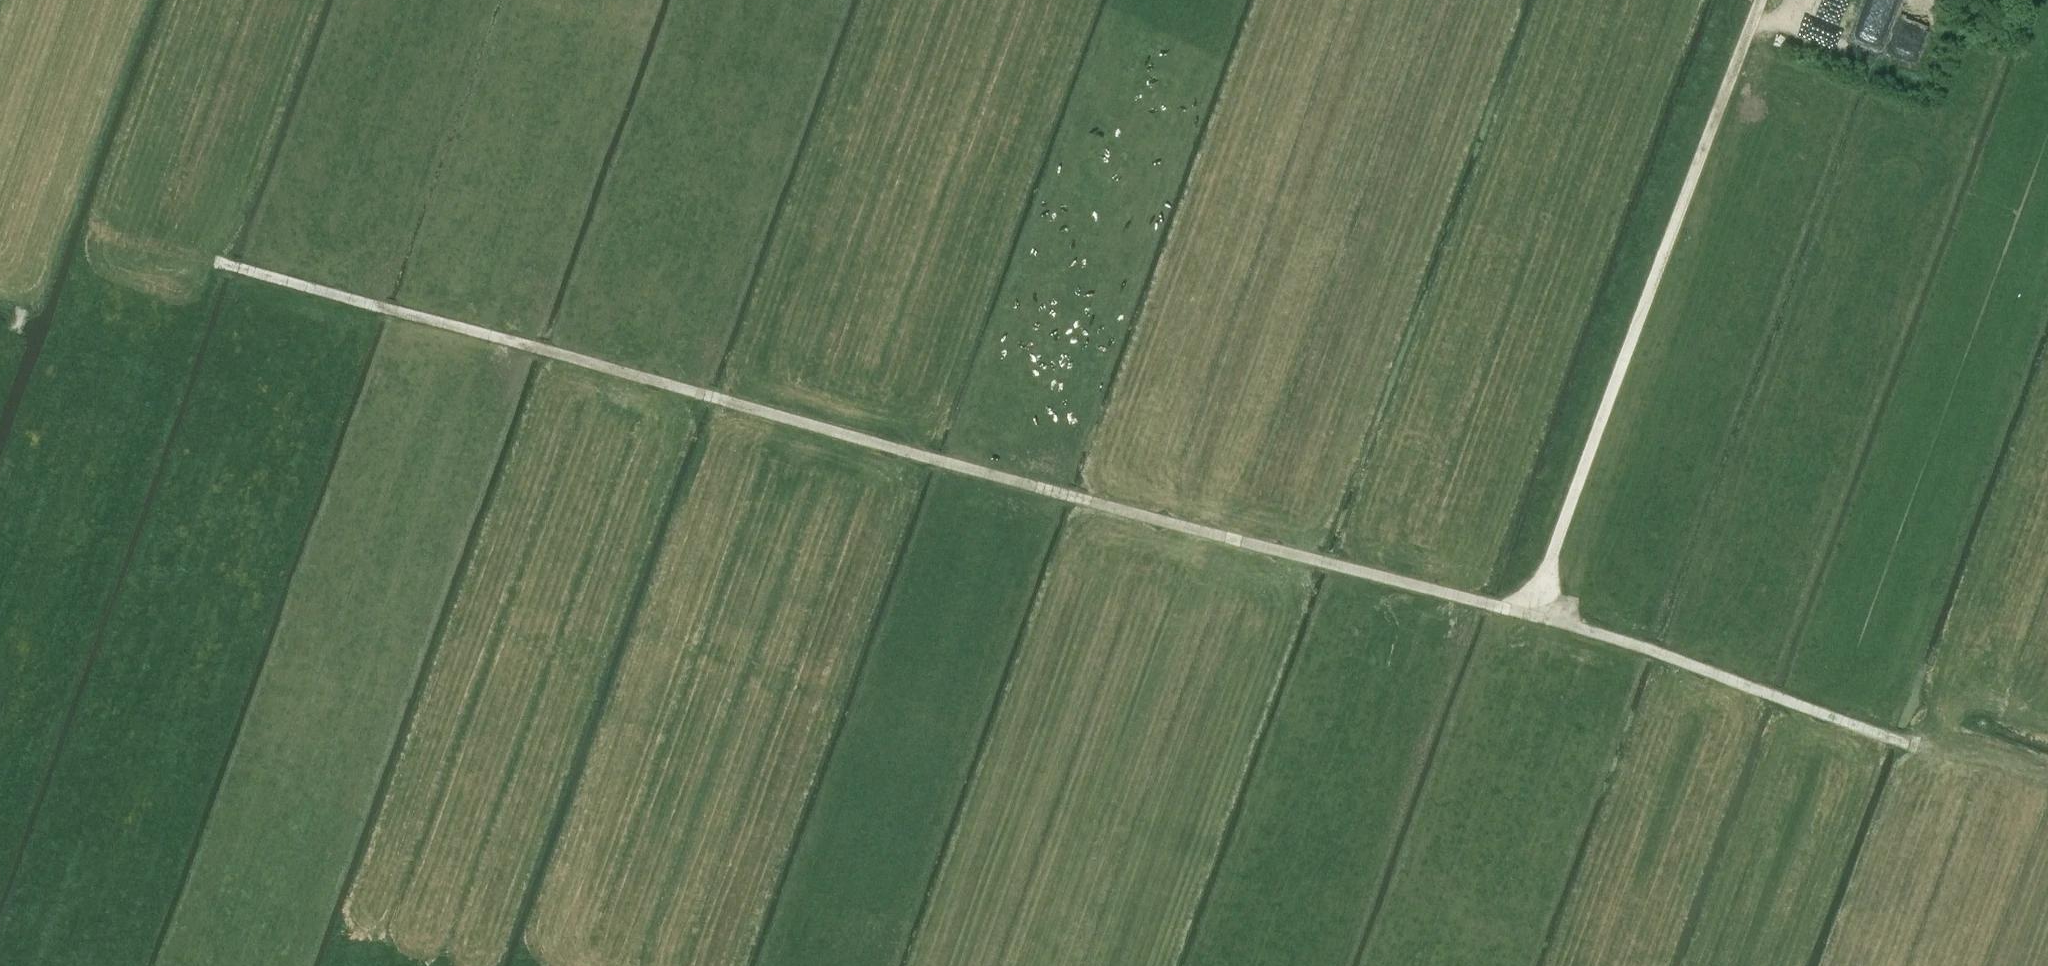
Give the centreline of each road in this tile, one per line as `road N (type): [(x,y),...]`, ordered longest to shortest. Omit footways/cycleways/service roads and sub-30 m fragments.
road 1 (track): [(1888,721),(267,268)]
road 2 (track): [(1558,630),(1795,0)]

